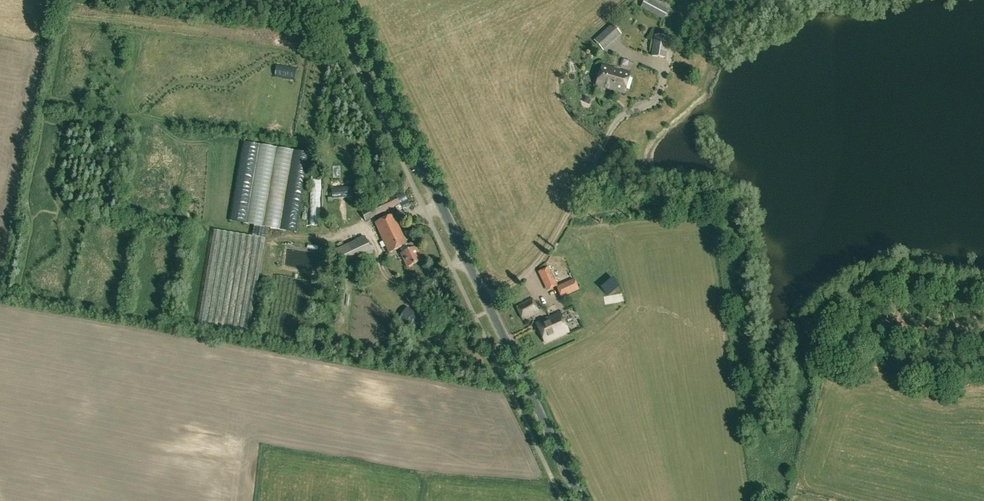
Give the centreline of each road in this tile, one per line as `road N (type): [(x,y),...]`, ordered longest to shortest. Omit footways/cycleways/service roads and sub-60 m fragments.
road 1 (tertiary): [(580,500),(344,0)]

